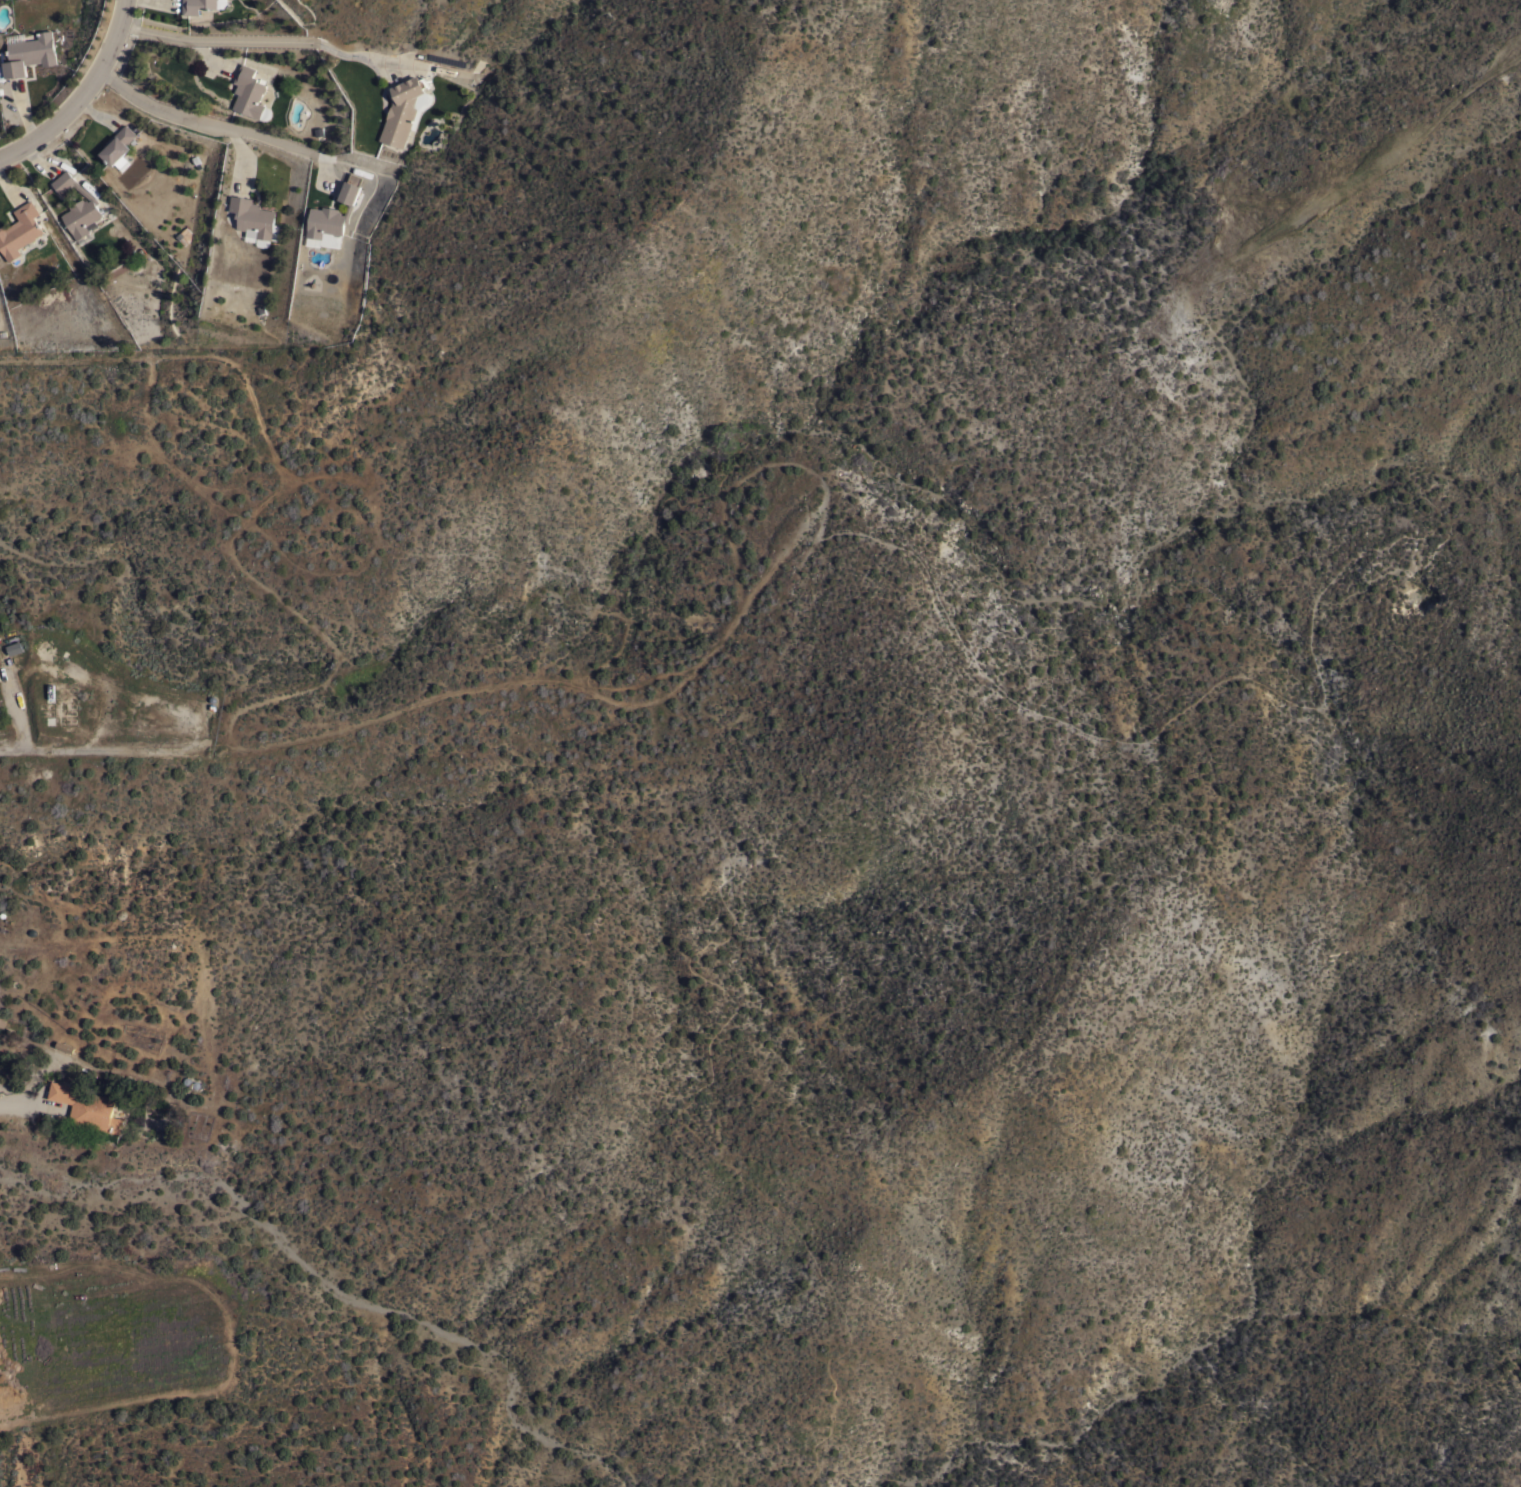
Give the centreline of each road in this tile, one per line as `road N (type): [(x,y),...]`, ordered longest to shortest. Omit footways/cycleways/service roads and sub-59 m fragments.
road 1 (residential): [(97,75),(140,106),(340,161)]
road 2 (residential): [(125,6),(97,75),(36,142),(0,159)]

